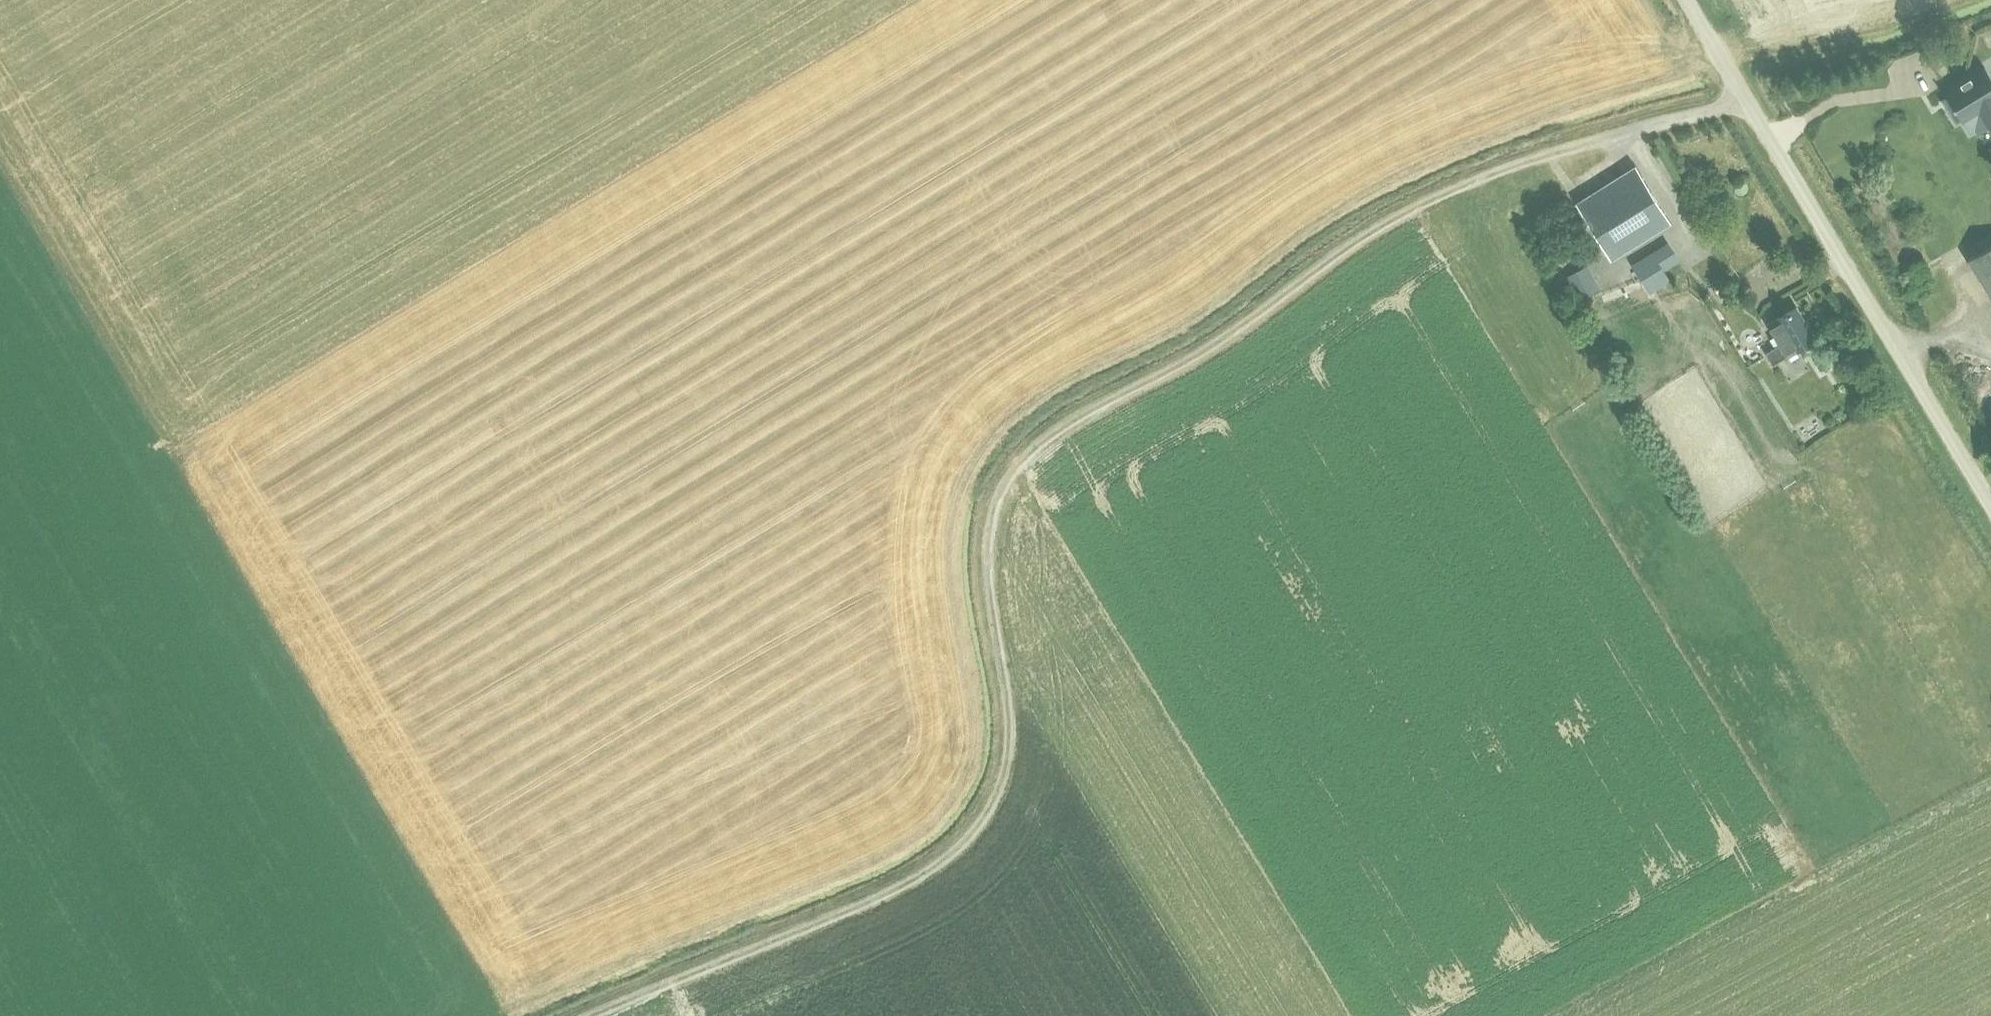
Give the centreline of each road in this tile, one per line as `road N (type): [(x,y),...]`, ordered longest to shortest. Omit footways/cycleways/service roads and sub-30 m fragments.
road 1 (unclassified): [(1990,505),(1686,0)]

